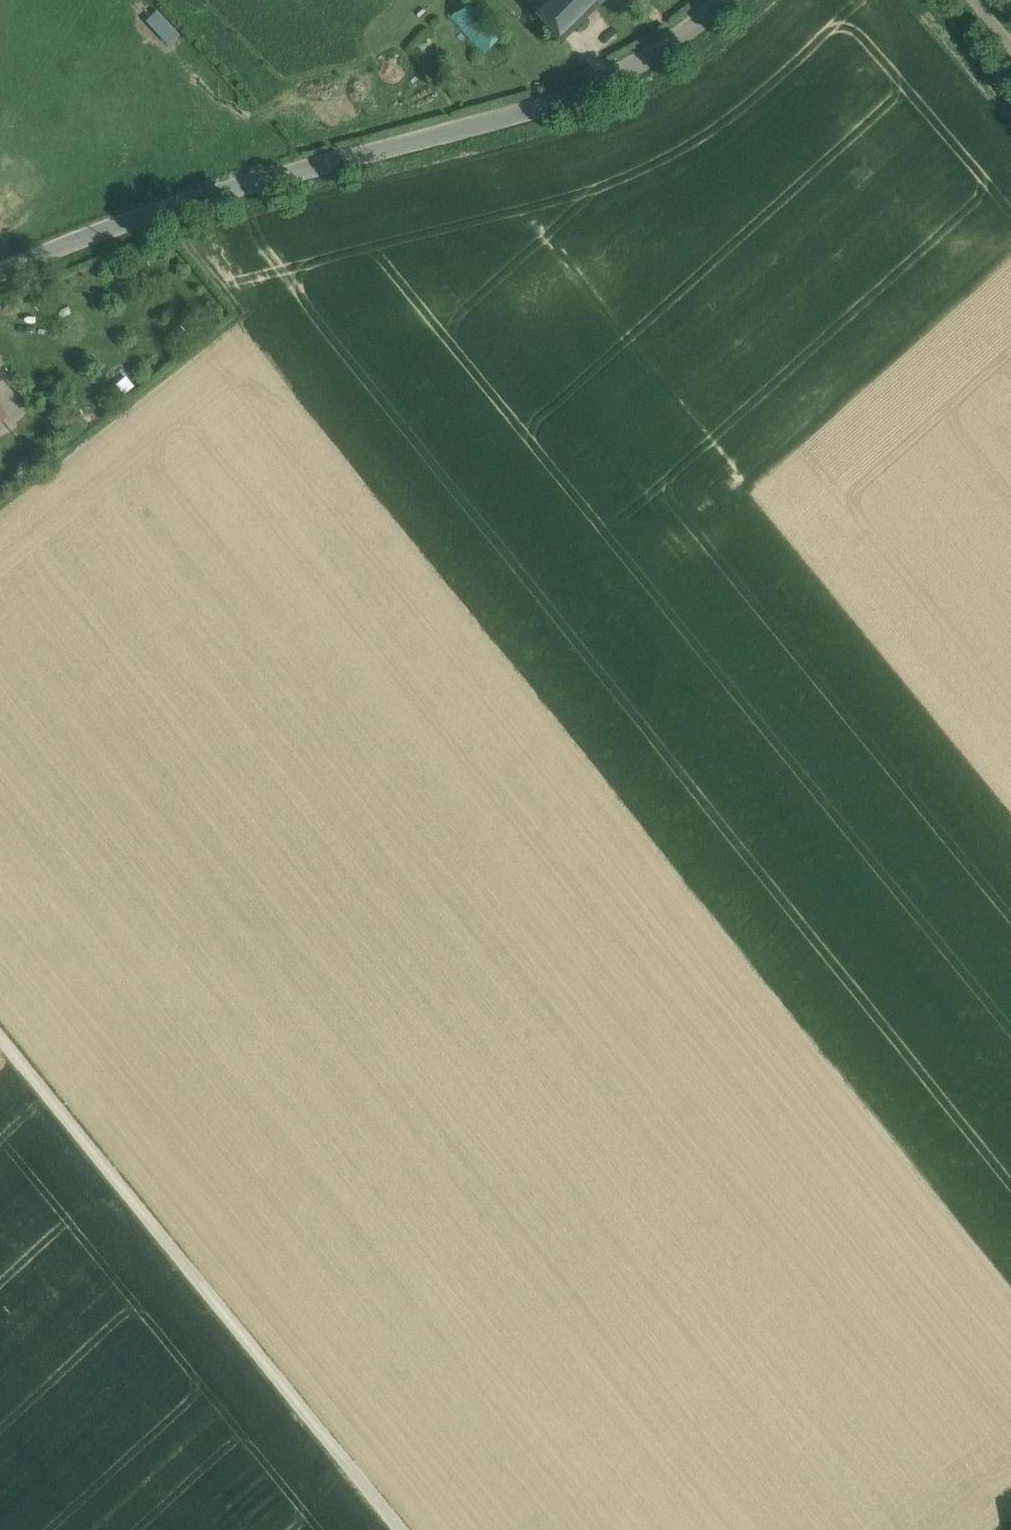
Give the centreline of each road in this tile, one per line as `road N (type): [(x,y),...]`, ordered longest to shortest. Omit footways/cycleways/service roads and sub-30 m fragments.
road 1 (tertiary): [(725,0),(616,75),(493,121),(223,191),(0,273)]
road 2 (unclassified): [(0,1038),(398,1529)]

